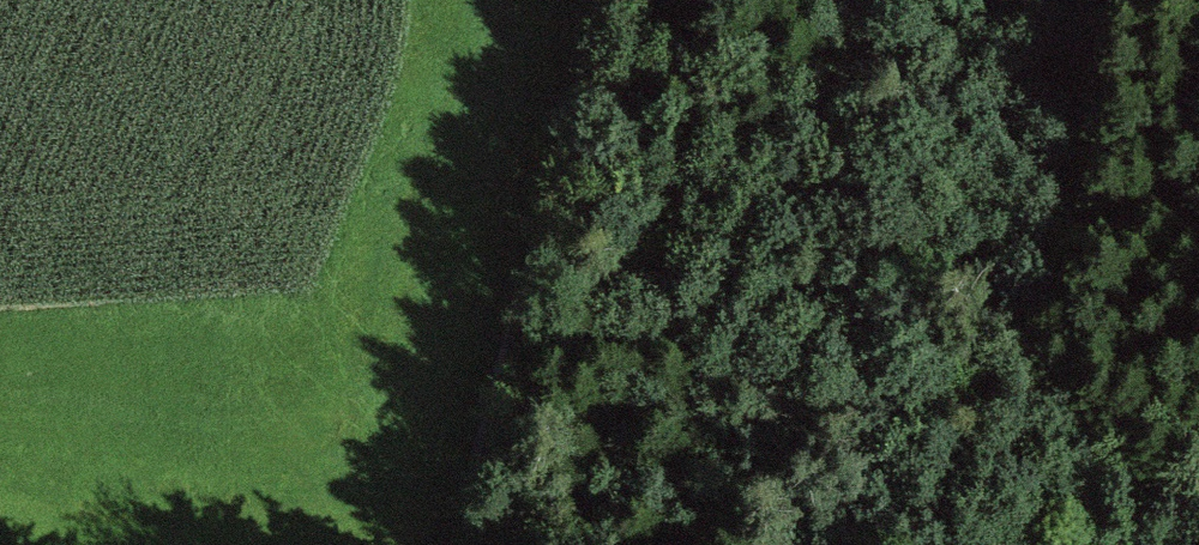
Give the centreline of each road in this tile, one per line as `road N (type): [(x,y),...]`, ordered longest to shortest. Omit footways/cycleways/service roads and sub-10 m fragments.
road 1 (track): [(608,52),(1186,544)]
road 2 (track): [(478,544),(623,0)]
road 3 (track): [(533,544),(509,410)]

